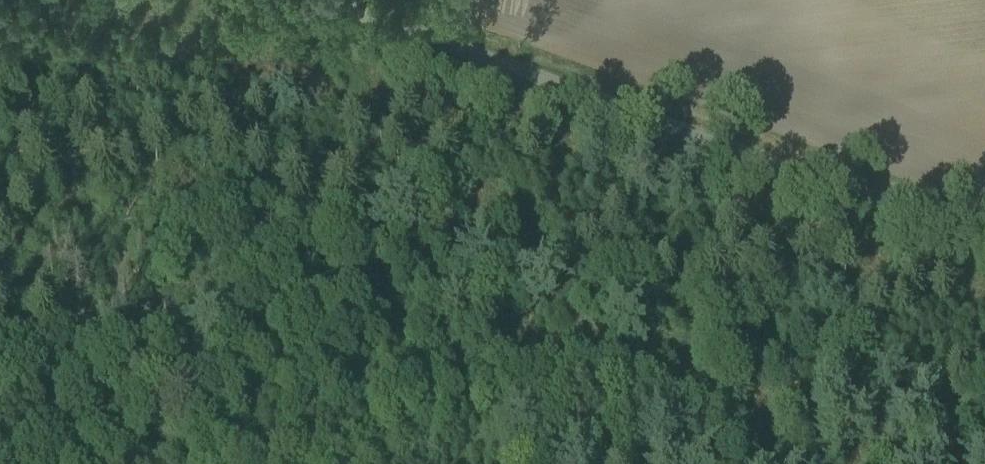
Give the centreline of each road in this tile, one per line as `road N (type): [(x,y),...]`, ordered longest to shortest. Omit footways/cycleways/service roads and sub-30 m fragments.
road 1 (unclassified): [(984,243),(333,0)]

